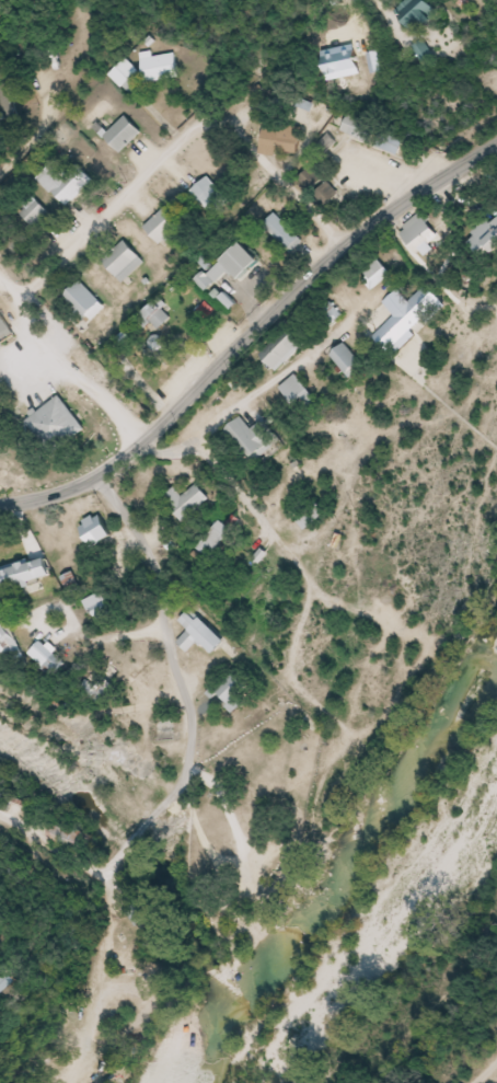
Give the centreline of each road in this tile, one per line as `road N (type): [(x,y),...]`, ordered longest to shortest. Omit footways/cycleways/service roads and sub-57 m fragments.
road 1 (residential): [(152,434),(59,370),(19,298),(159,160),(193,128),(226,123),(346,250)]
road 2 (tertiary): [(0,506),(79,488),(137,450),(335,257),(496,146)]
road 3 (residential): [(0,812),(108,869),(172,803),(186,769),(190,716),(162,571),(103,474)]
road 4 (residential): [(69,1082),(131,907),(131,886),(95,868)]
road 5 (residential): [(0,173),(26,152),(47,113),(45,70),(30,33)]

